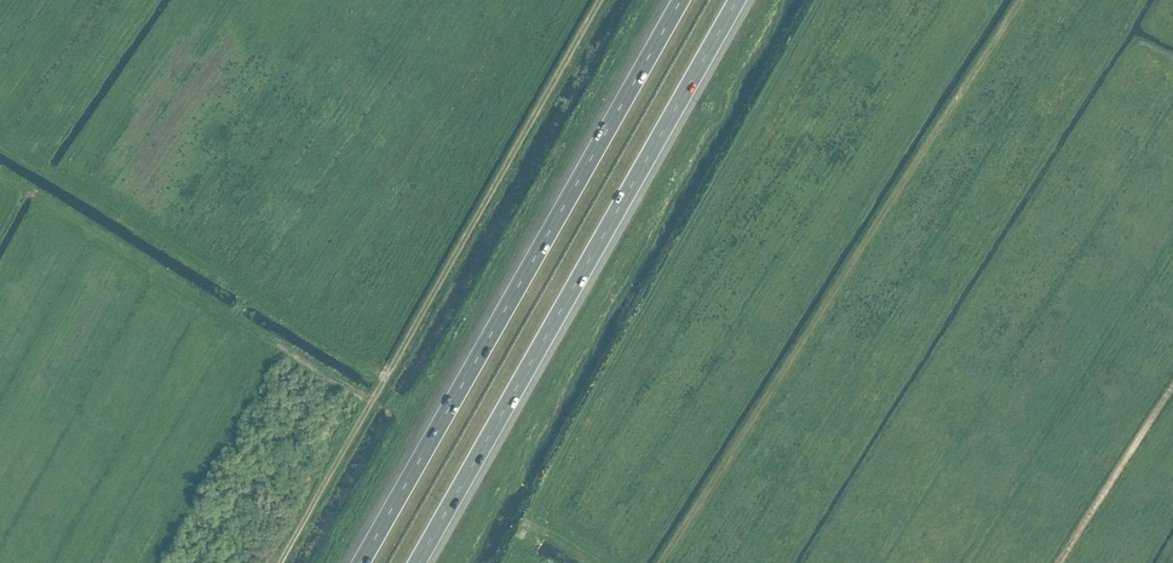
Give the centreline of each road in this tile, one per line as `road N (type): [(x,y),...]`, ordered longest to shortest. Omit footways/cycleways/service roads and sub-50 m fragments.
road 1 (unclassified): [(271,562),(591,0)]
road 2 (motorway): [(679,0),(359,562)]
road 3 (motorway): [(417,562),(737,0)]

